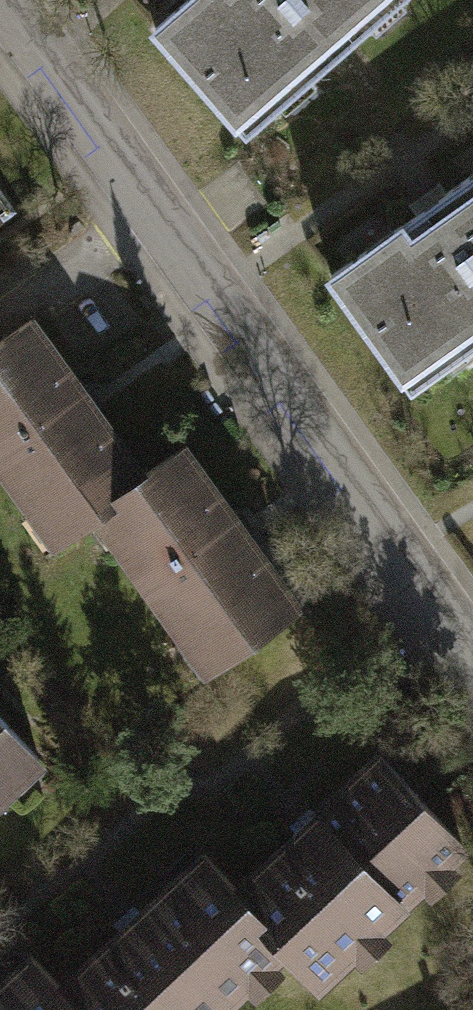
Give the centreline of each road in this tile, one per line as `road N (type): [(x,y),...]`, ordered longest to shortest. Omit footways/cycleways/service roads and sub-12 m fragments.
road 1 (residential): [(472,636),(6,0)]

